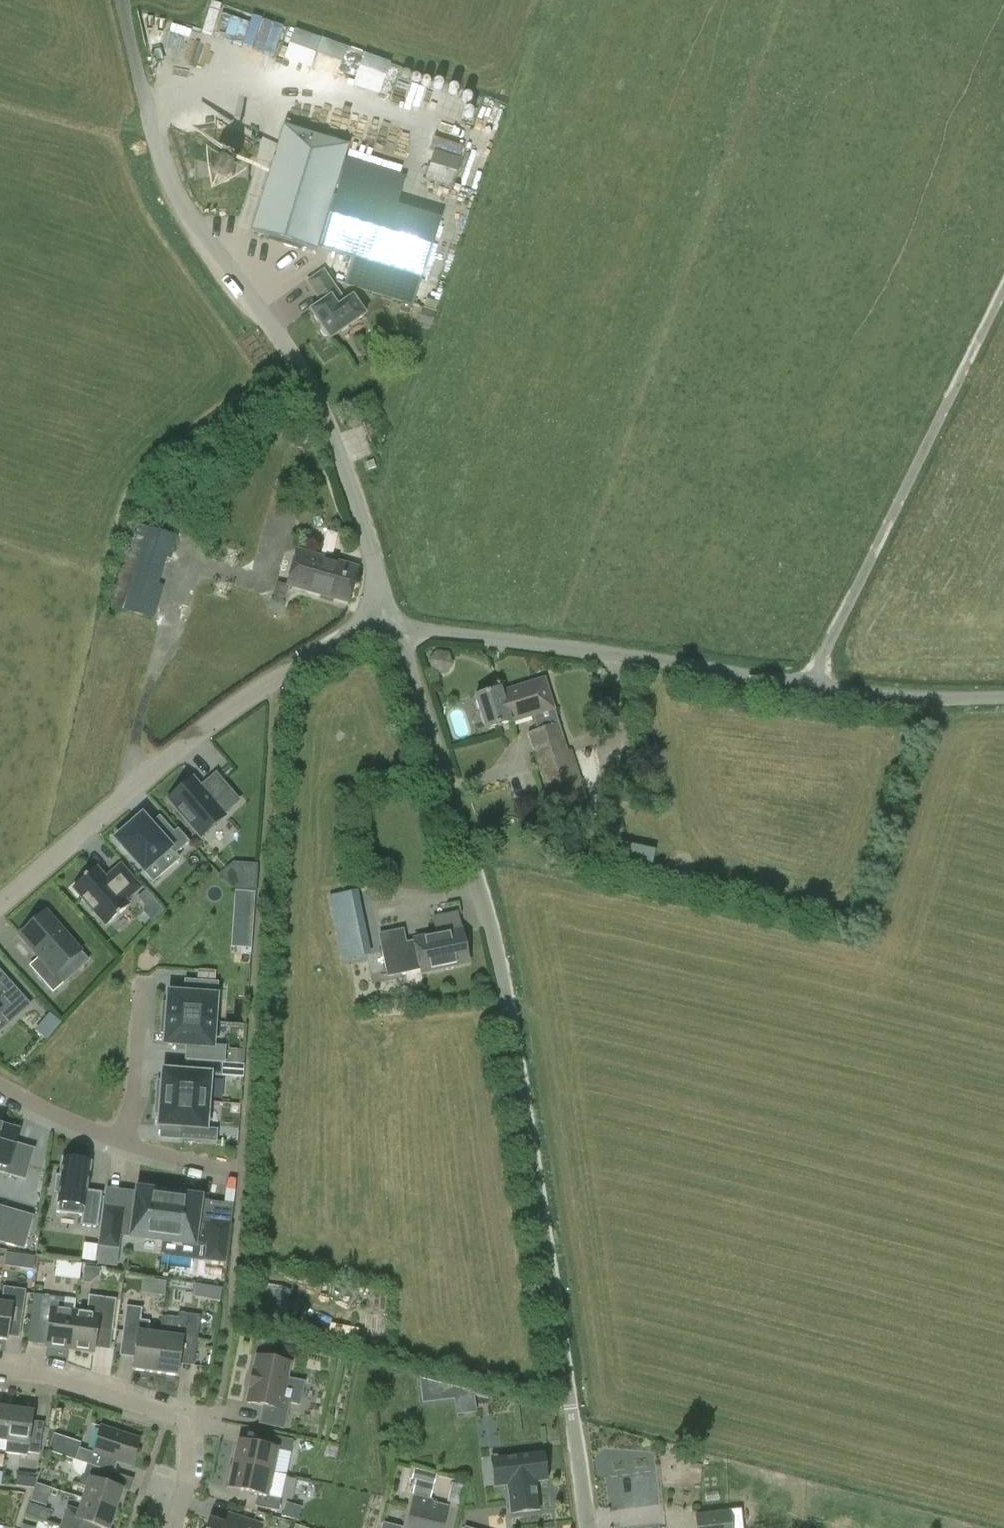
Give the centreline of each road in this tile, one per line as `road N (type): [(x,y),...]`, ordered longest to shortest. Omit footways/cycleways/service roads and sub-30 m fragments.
road 1 (unclassified): [(572,1412),(509,1006),(398,628)]
road 2 (unclassified): [(398,628),(313,391),(166,170),(121,0)]
road 3 (unclassified): [(1003,698),(902,698),(398,628)]
road 4 (residential): [(0,906),(169,757),(293,670)]
road 5 (residential): [(172,1527),(185,1485),(184,1417),(55,1376),(0,1368)]
road 6 (residential): [(121,1143),(137,1095),(145,982)]
road 7 (residential): [(0,1087),(121,1143)]

